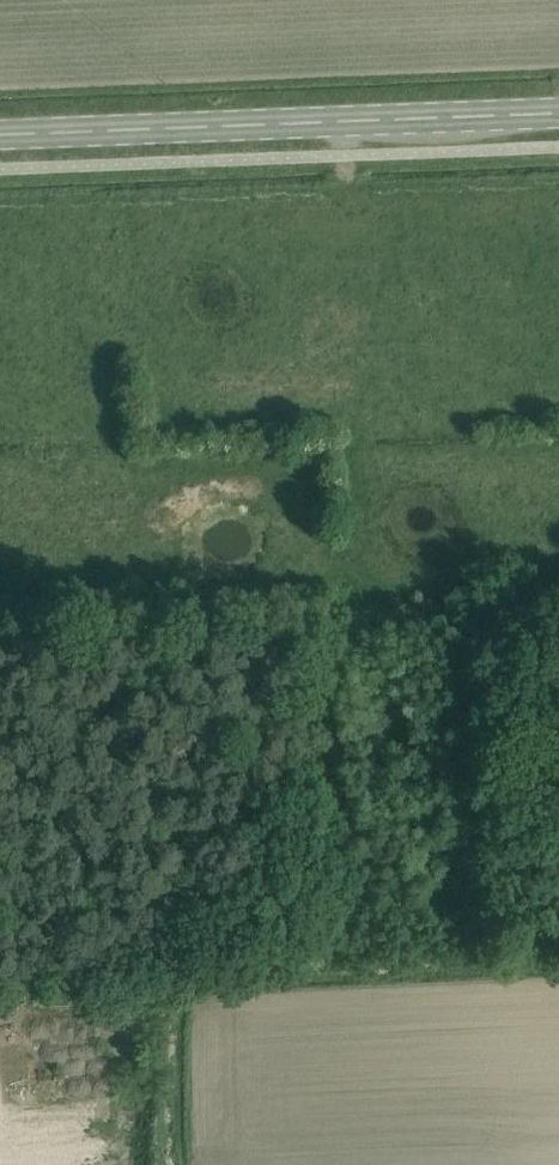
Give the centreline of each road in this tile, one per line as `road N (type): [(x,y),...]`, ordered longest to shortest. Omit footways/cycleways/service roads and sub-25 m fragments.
road 1 (tertiary): [(0,135),(558,113)]

